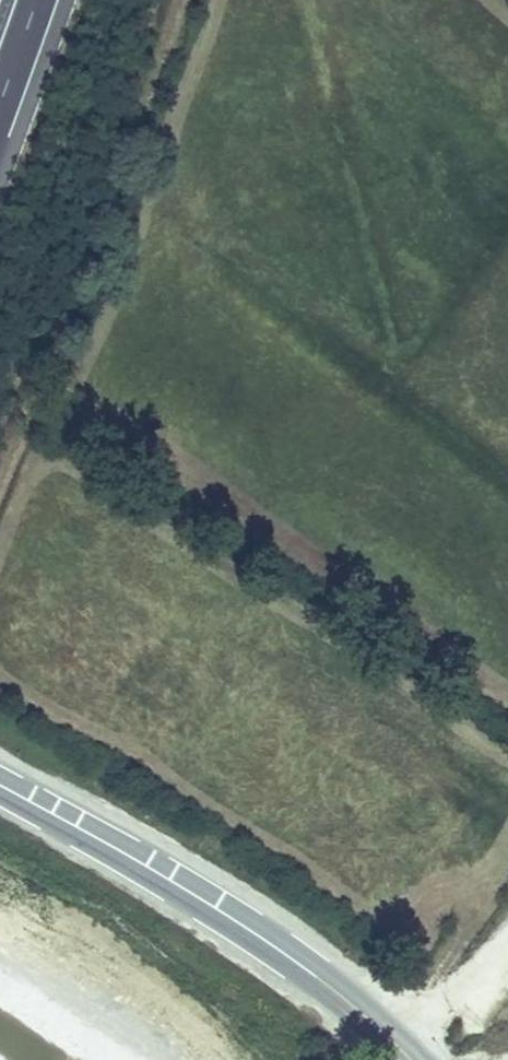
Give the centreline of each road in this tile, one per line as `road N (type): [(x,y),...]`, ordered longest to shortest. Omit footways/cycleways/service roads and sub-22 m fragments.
road 1 (secondary): [(0,788),(259,935),(411,1059)]
road 2 (track): [(155,0),(0,433)]

